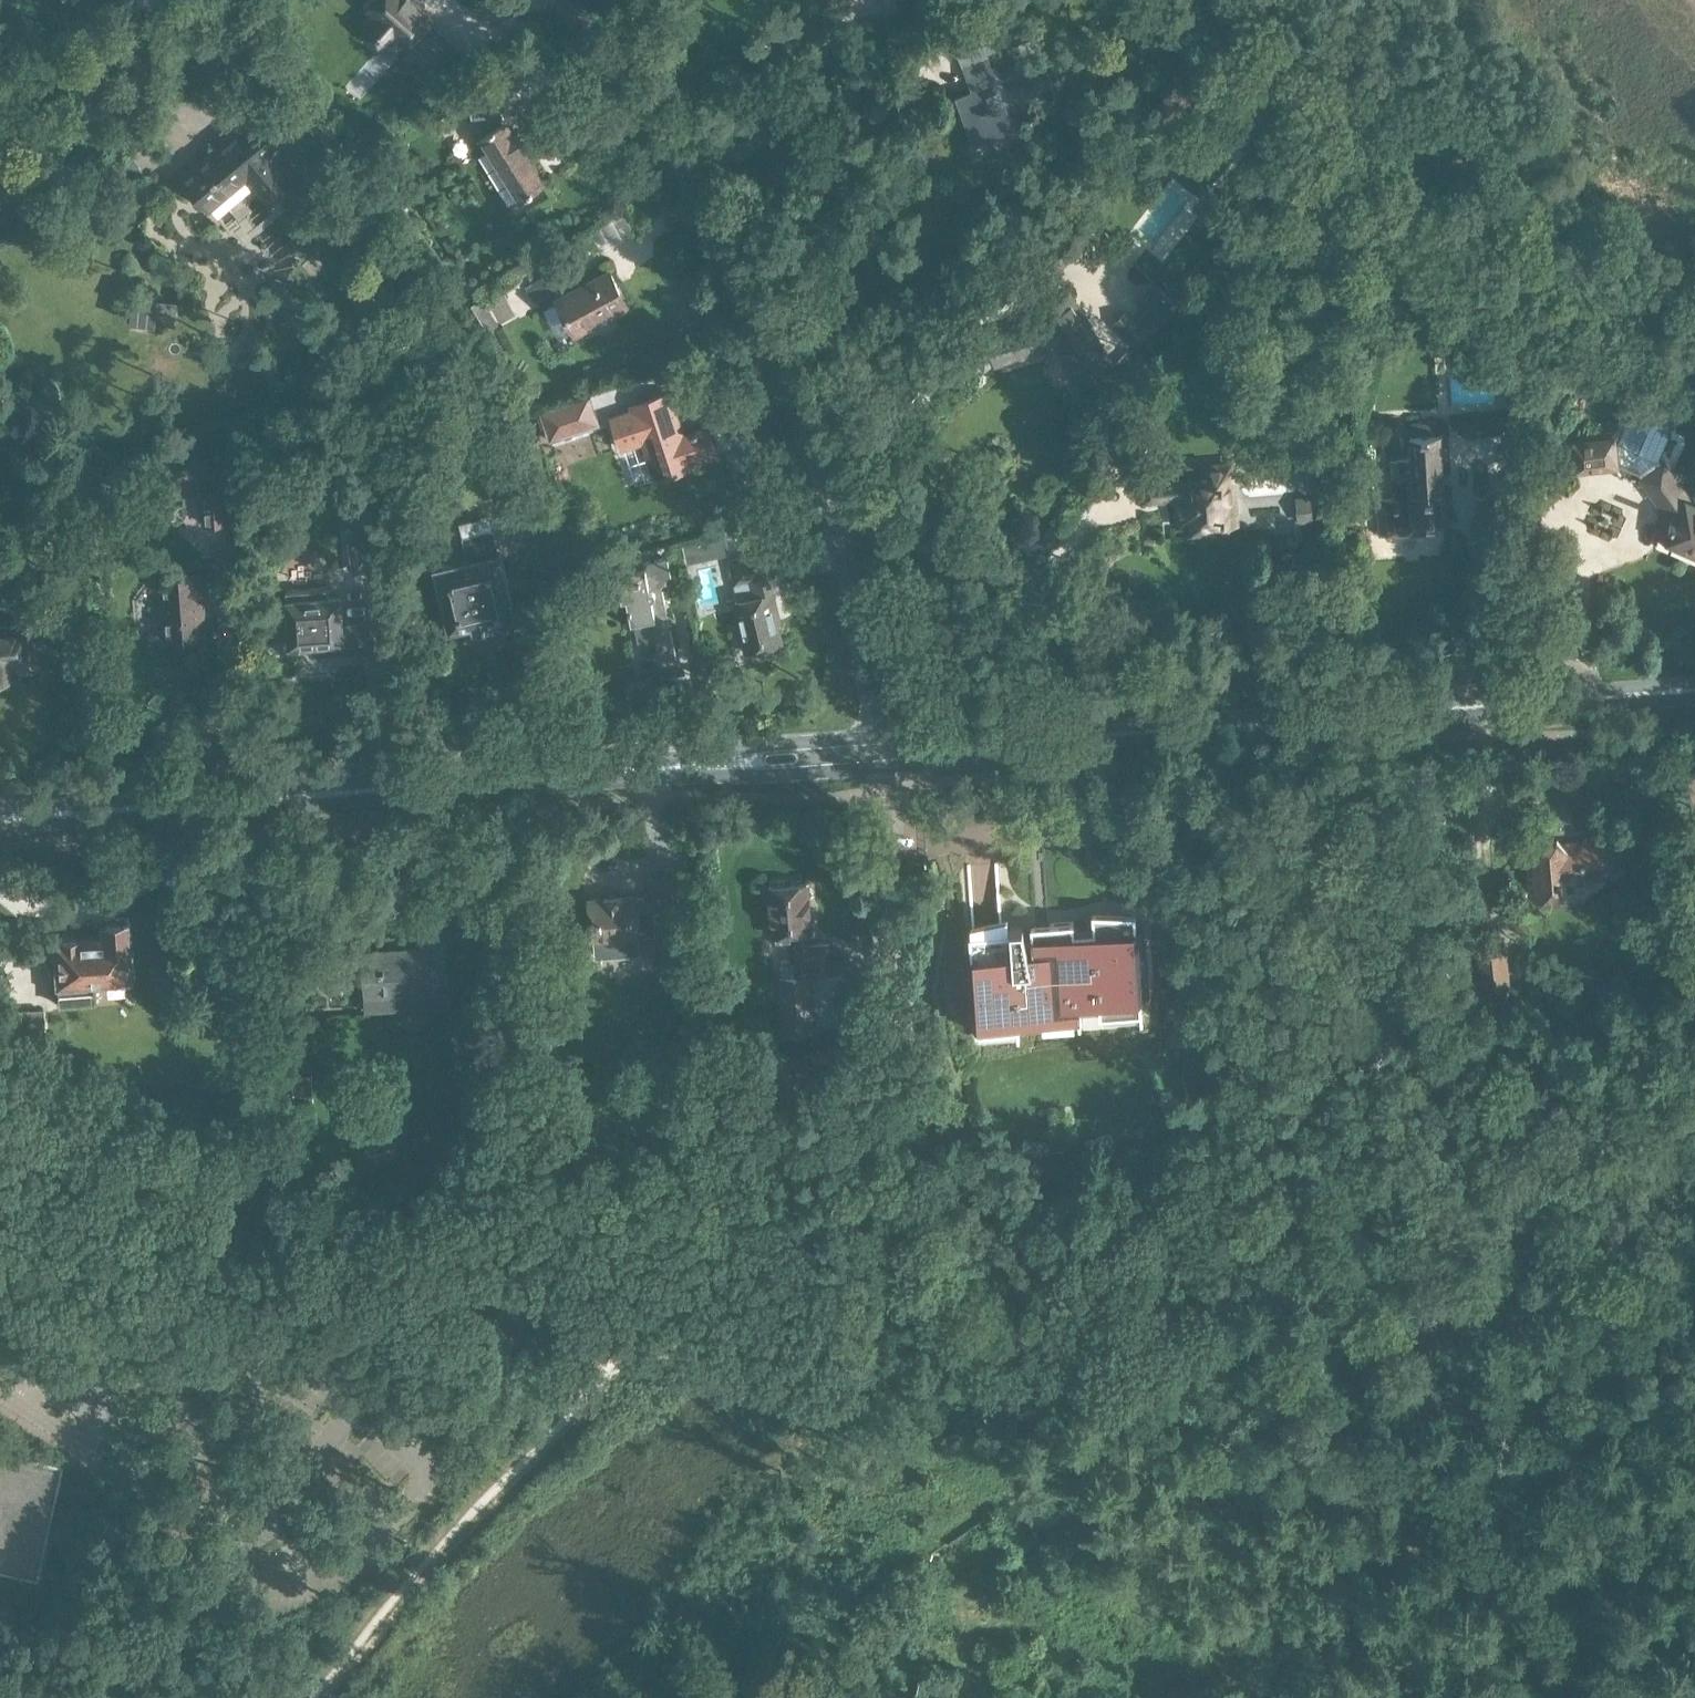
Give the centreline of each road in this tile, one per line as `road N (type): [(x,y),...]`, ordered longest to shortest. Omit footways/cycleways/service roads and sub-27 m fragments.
road 1 (secondary): [(0,818),(887,750)]
road 2 (track): [(1694,1098),(1507,1176),(994,1357),(865,1373)]
road 3 (residential): [(887,750),(816,459),(772,340),(712,216),(640,100),(557,0)]
road 4 (secondary): [(887,750),(1694,688)]
road 5 (track): [(892,957),(872,1282),(850,1373)]
road 6 (residential): [(0,179),(215,0)]

